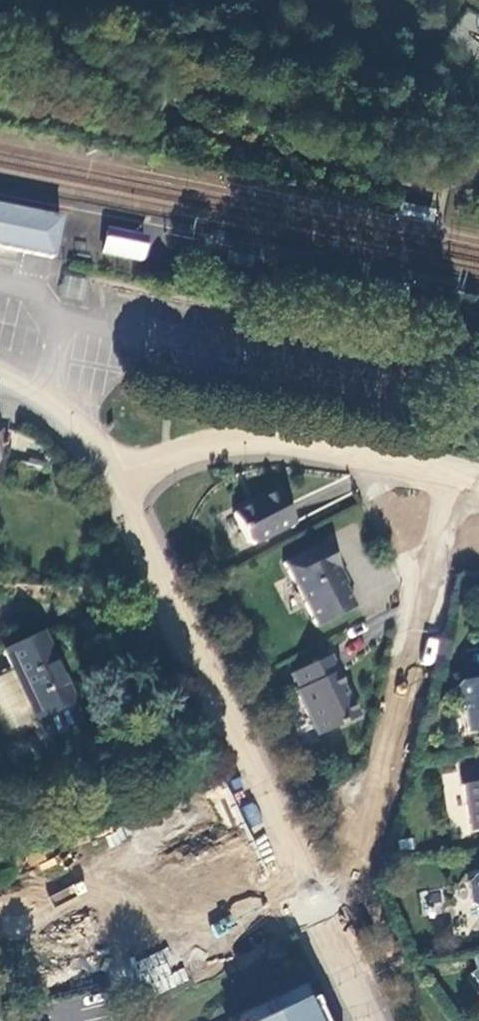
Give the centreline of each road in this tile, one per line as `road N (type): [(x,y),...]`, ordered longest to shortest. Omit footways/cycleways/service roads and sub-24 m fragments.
road 1 (tertiary): [(110,479),(368,1020)]
road 2 (residential): [(460,476),(266,439),(221,441),(110,479)]
road 3 (residential): [(412,657),(460,476)]
road 4 (tertiary): [(0,383),(73,429),(110,479)]

